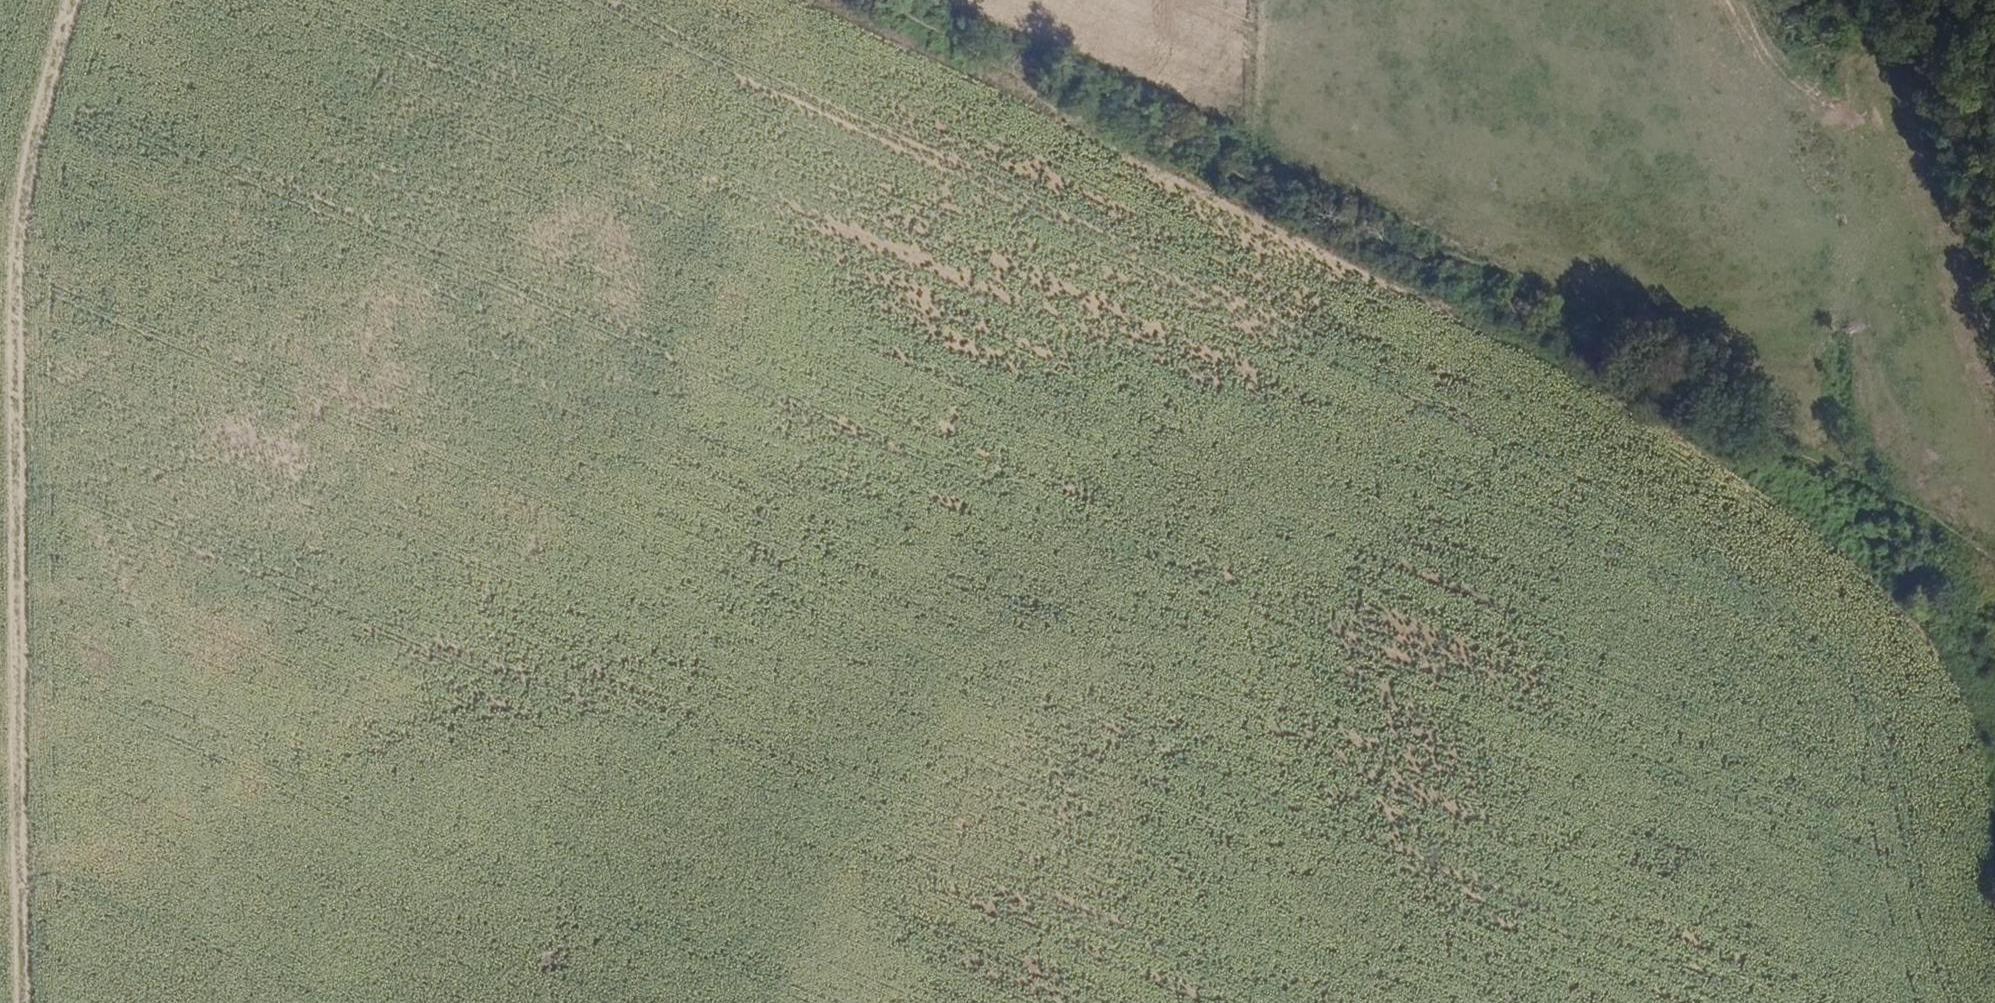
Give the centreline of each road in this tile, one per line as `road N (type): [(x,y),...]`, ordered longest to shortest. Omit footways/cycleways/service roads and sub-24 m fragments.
road 1 (track): [(23,1002),(16,286),(36,128),(72,0)]

